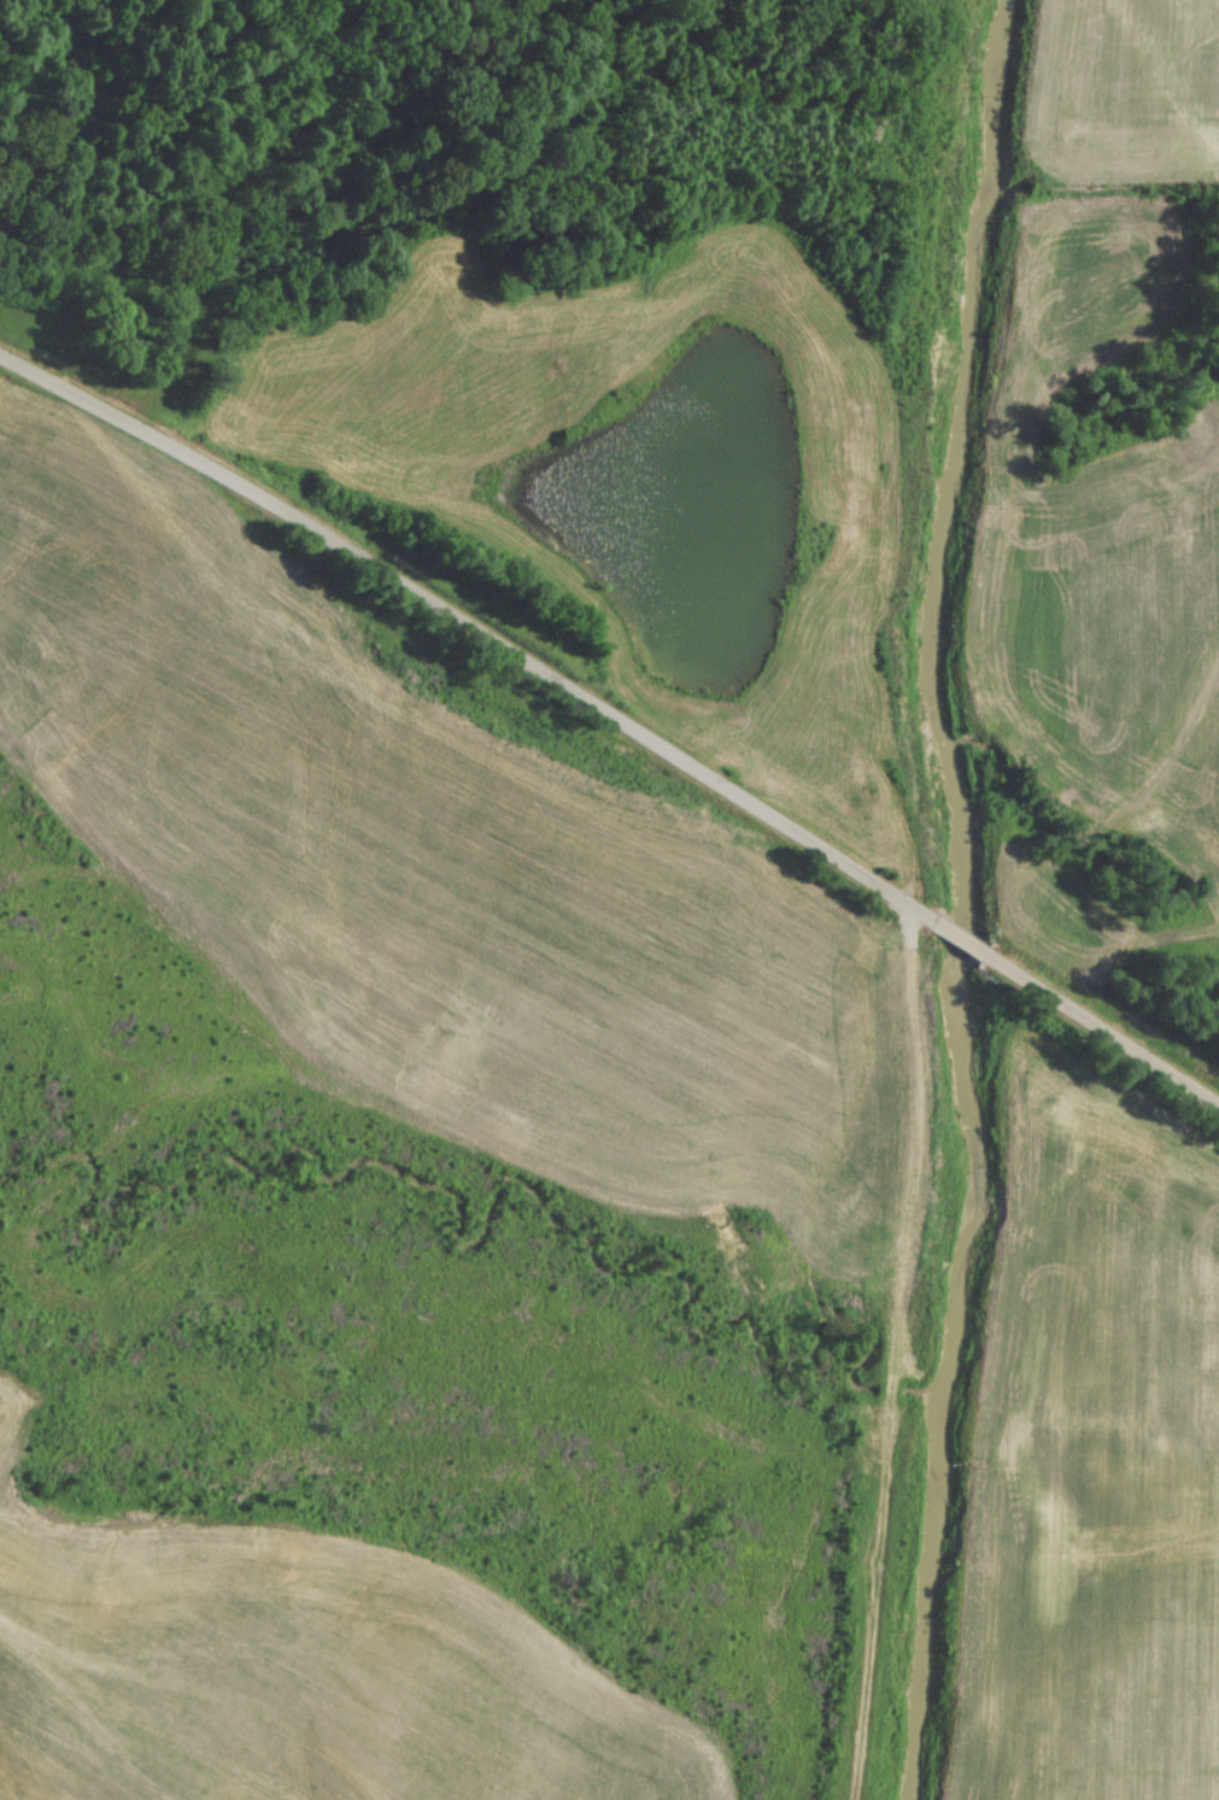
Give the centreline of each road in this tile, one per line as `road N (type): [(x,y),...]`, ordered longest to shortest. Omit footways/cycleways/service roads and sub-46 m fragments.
road 1 (residential): [(932,926),(164,439),(0,356)]
road 2 (track): [(661,752),(668,739),(708,746),(912,869),(914,885),(901,907)]
road 3 (residential): [(1218,1112),(984,960)]

